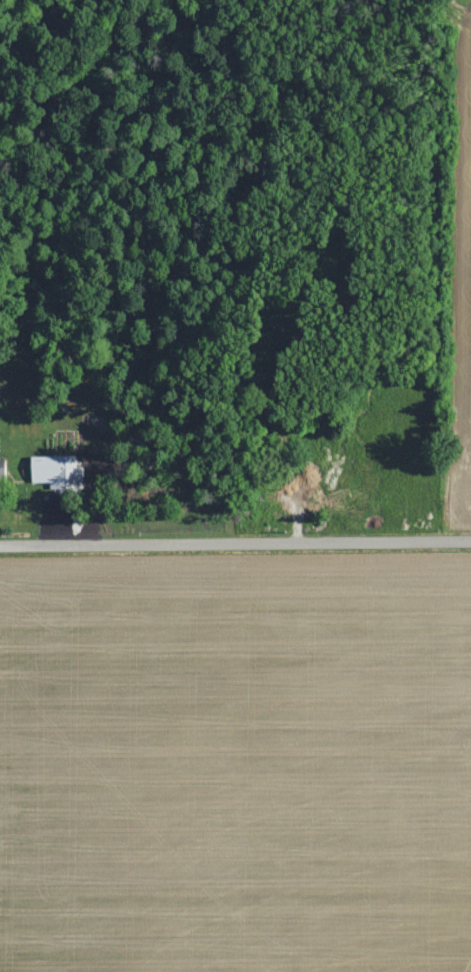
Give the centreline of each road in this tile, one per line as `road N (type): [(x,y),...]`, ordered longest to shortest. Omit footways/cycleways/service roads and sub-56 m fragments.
road 1 (residential): [(0,551),(470,546)]

